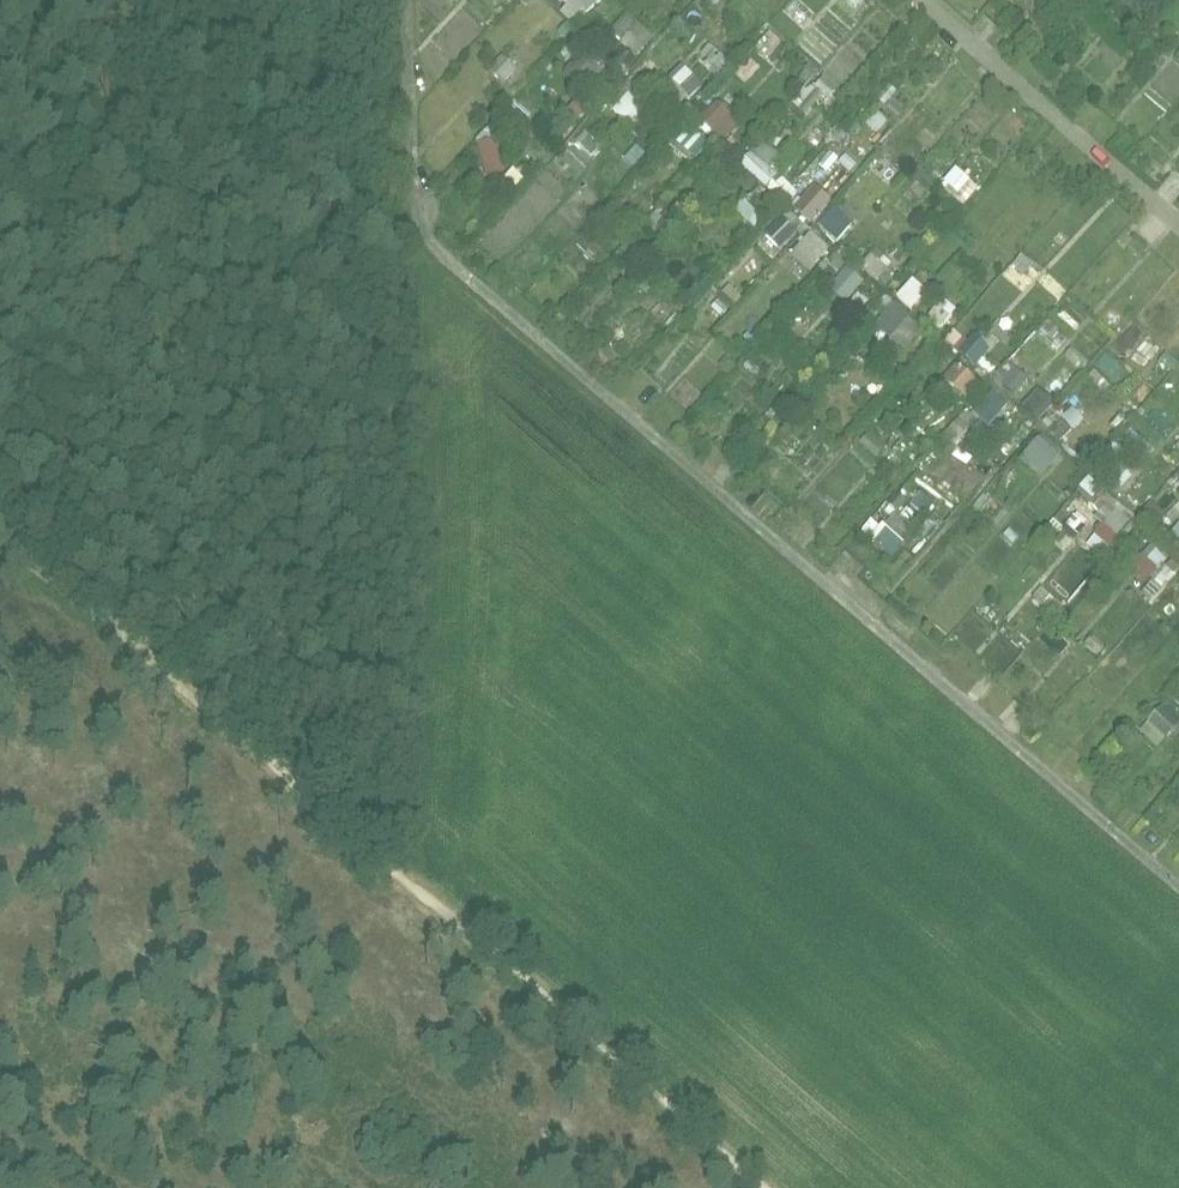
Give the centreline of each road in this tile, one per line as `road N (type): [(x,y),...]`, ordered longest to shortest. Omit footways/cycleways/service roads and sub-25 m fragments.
road 1 (track): [(363,1187),(318,1140),(253,1110),(109,1013),(74,969),(0,720)]

